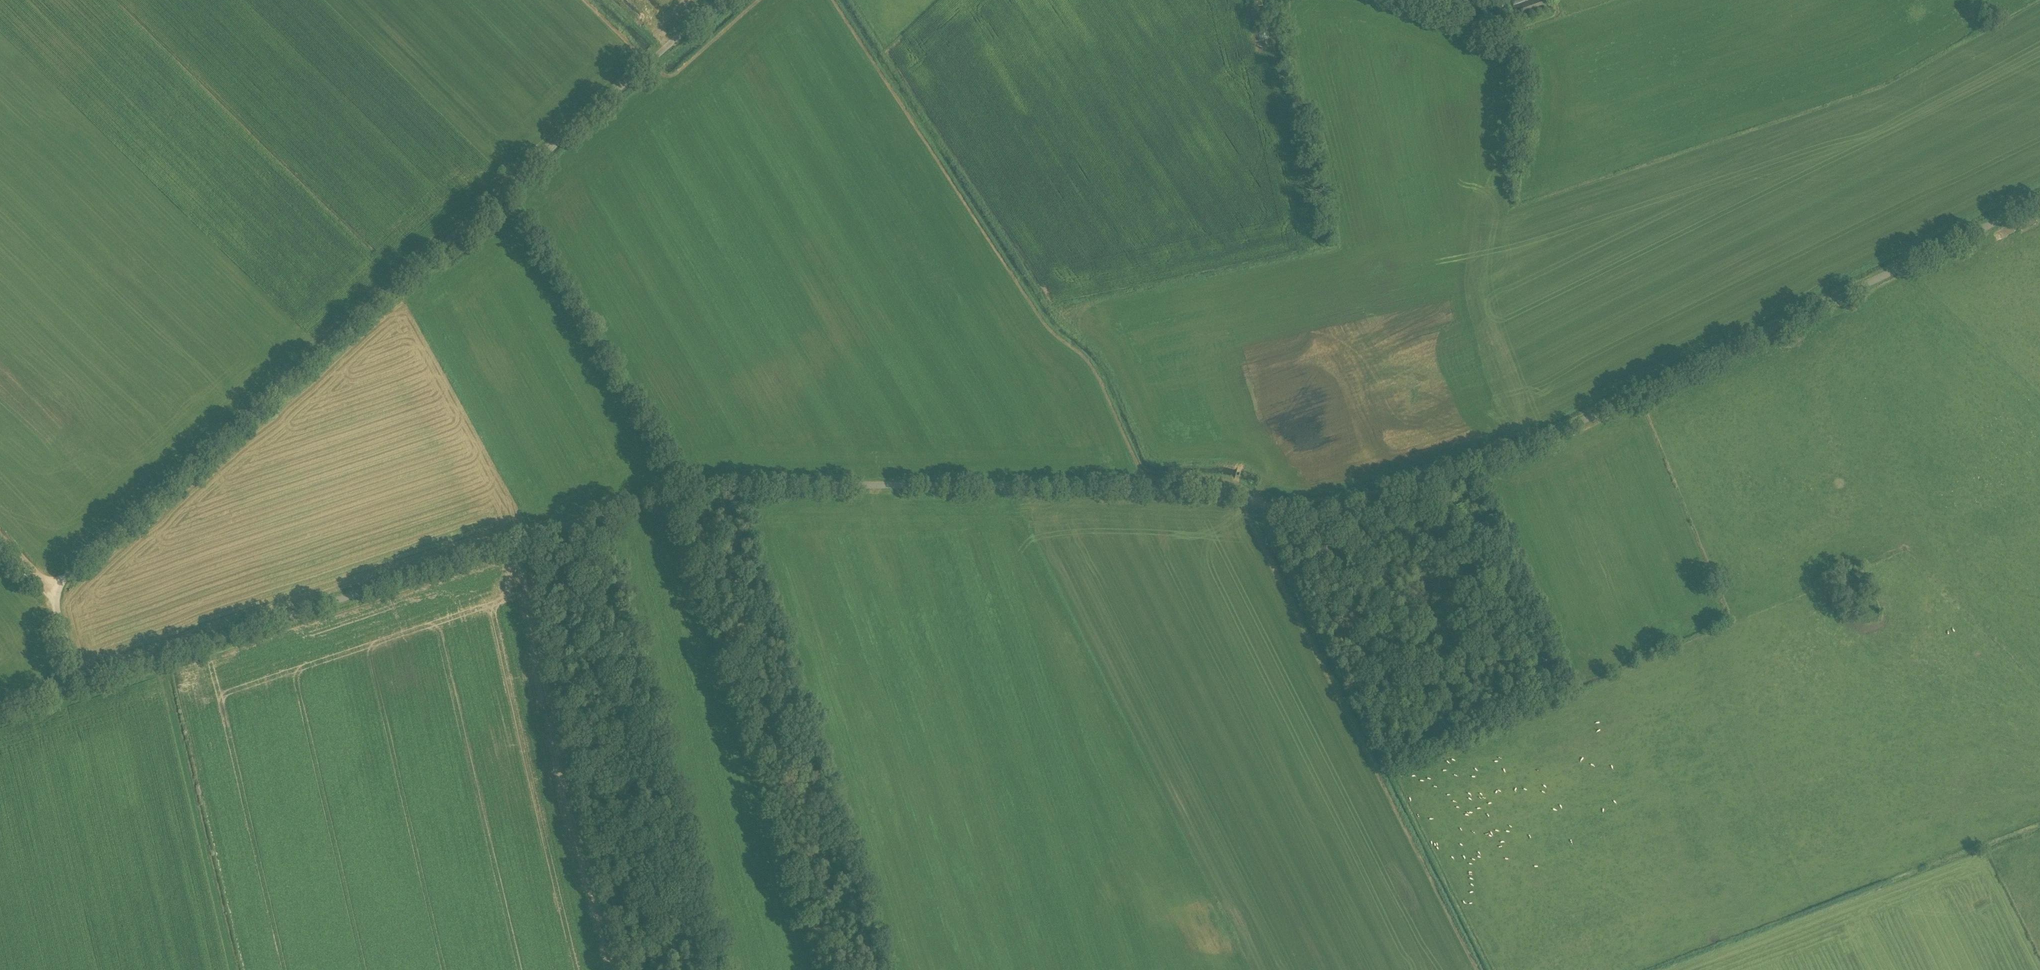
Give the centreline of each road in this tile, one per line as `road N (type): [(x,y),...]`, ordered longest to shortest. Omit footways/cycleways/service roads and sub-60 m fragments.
road 1 (unclassified): [(79,672),(673,482),(1210,481),(1305,511),(1502,454),(1588,421),(2039,202)]
road 2 (unclassified): [(79,672),(54,579),(718,0)]

